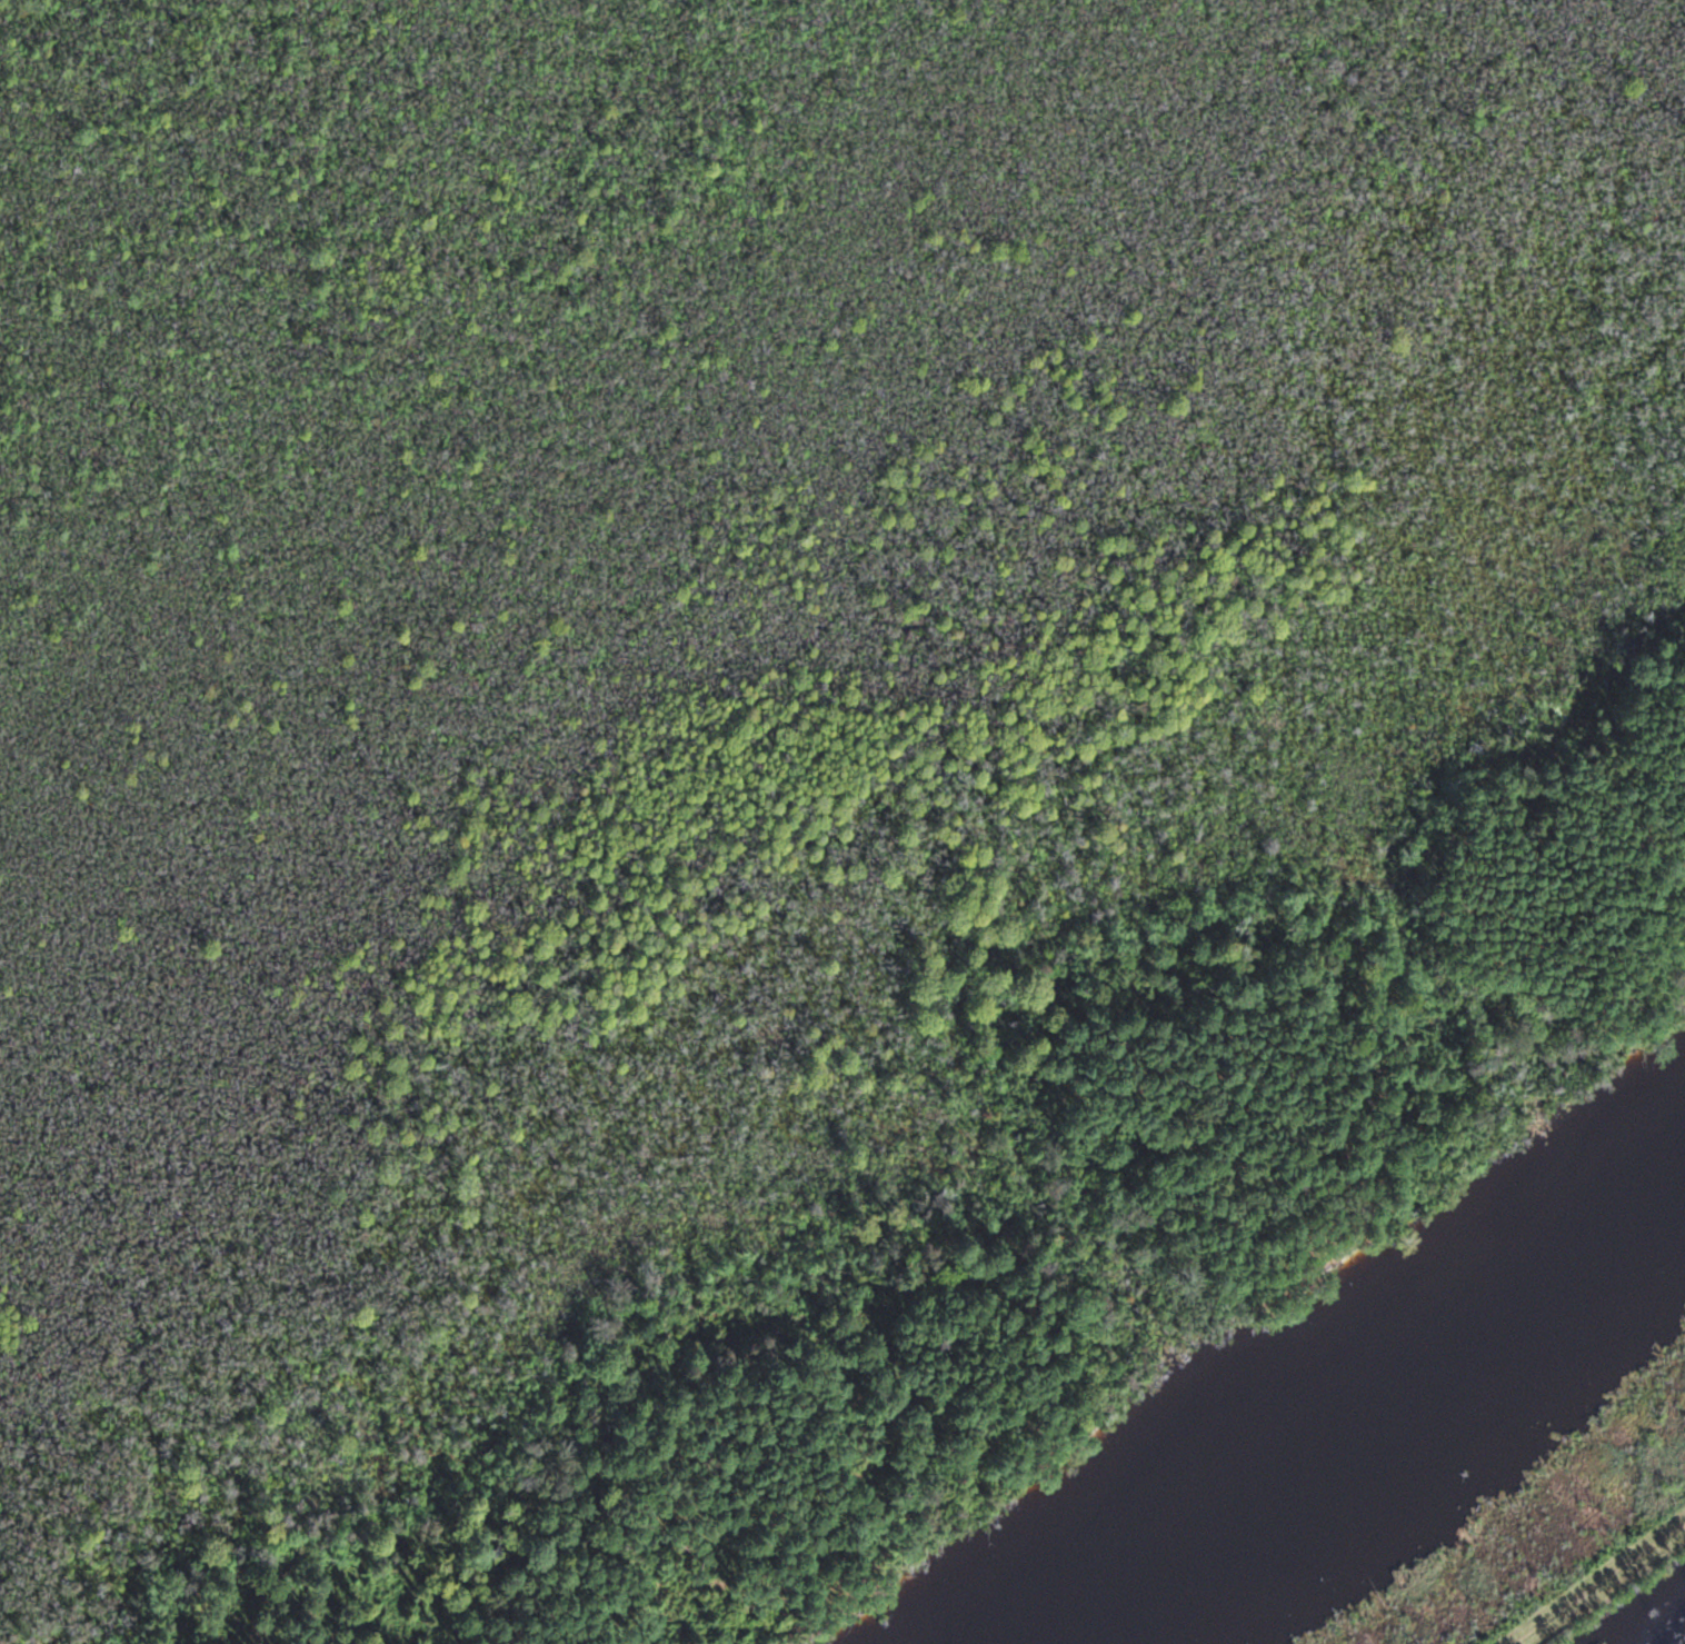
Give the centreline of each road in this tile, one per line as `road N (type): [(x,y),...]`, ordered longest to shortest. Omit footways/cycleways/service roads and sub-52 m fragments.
road 1 (residential): [(1493,1643),(1684,1504)]

